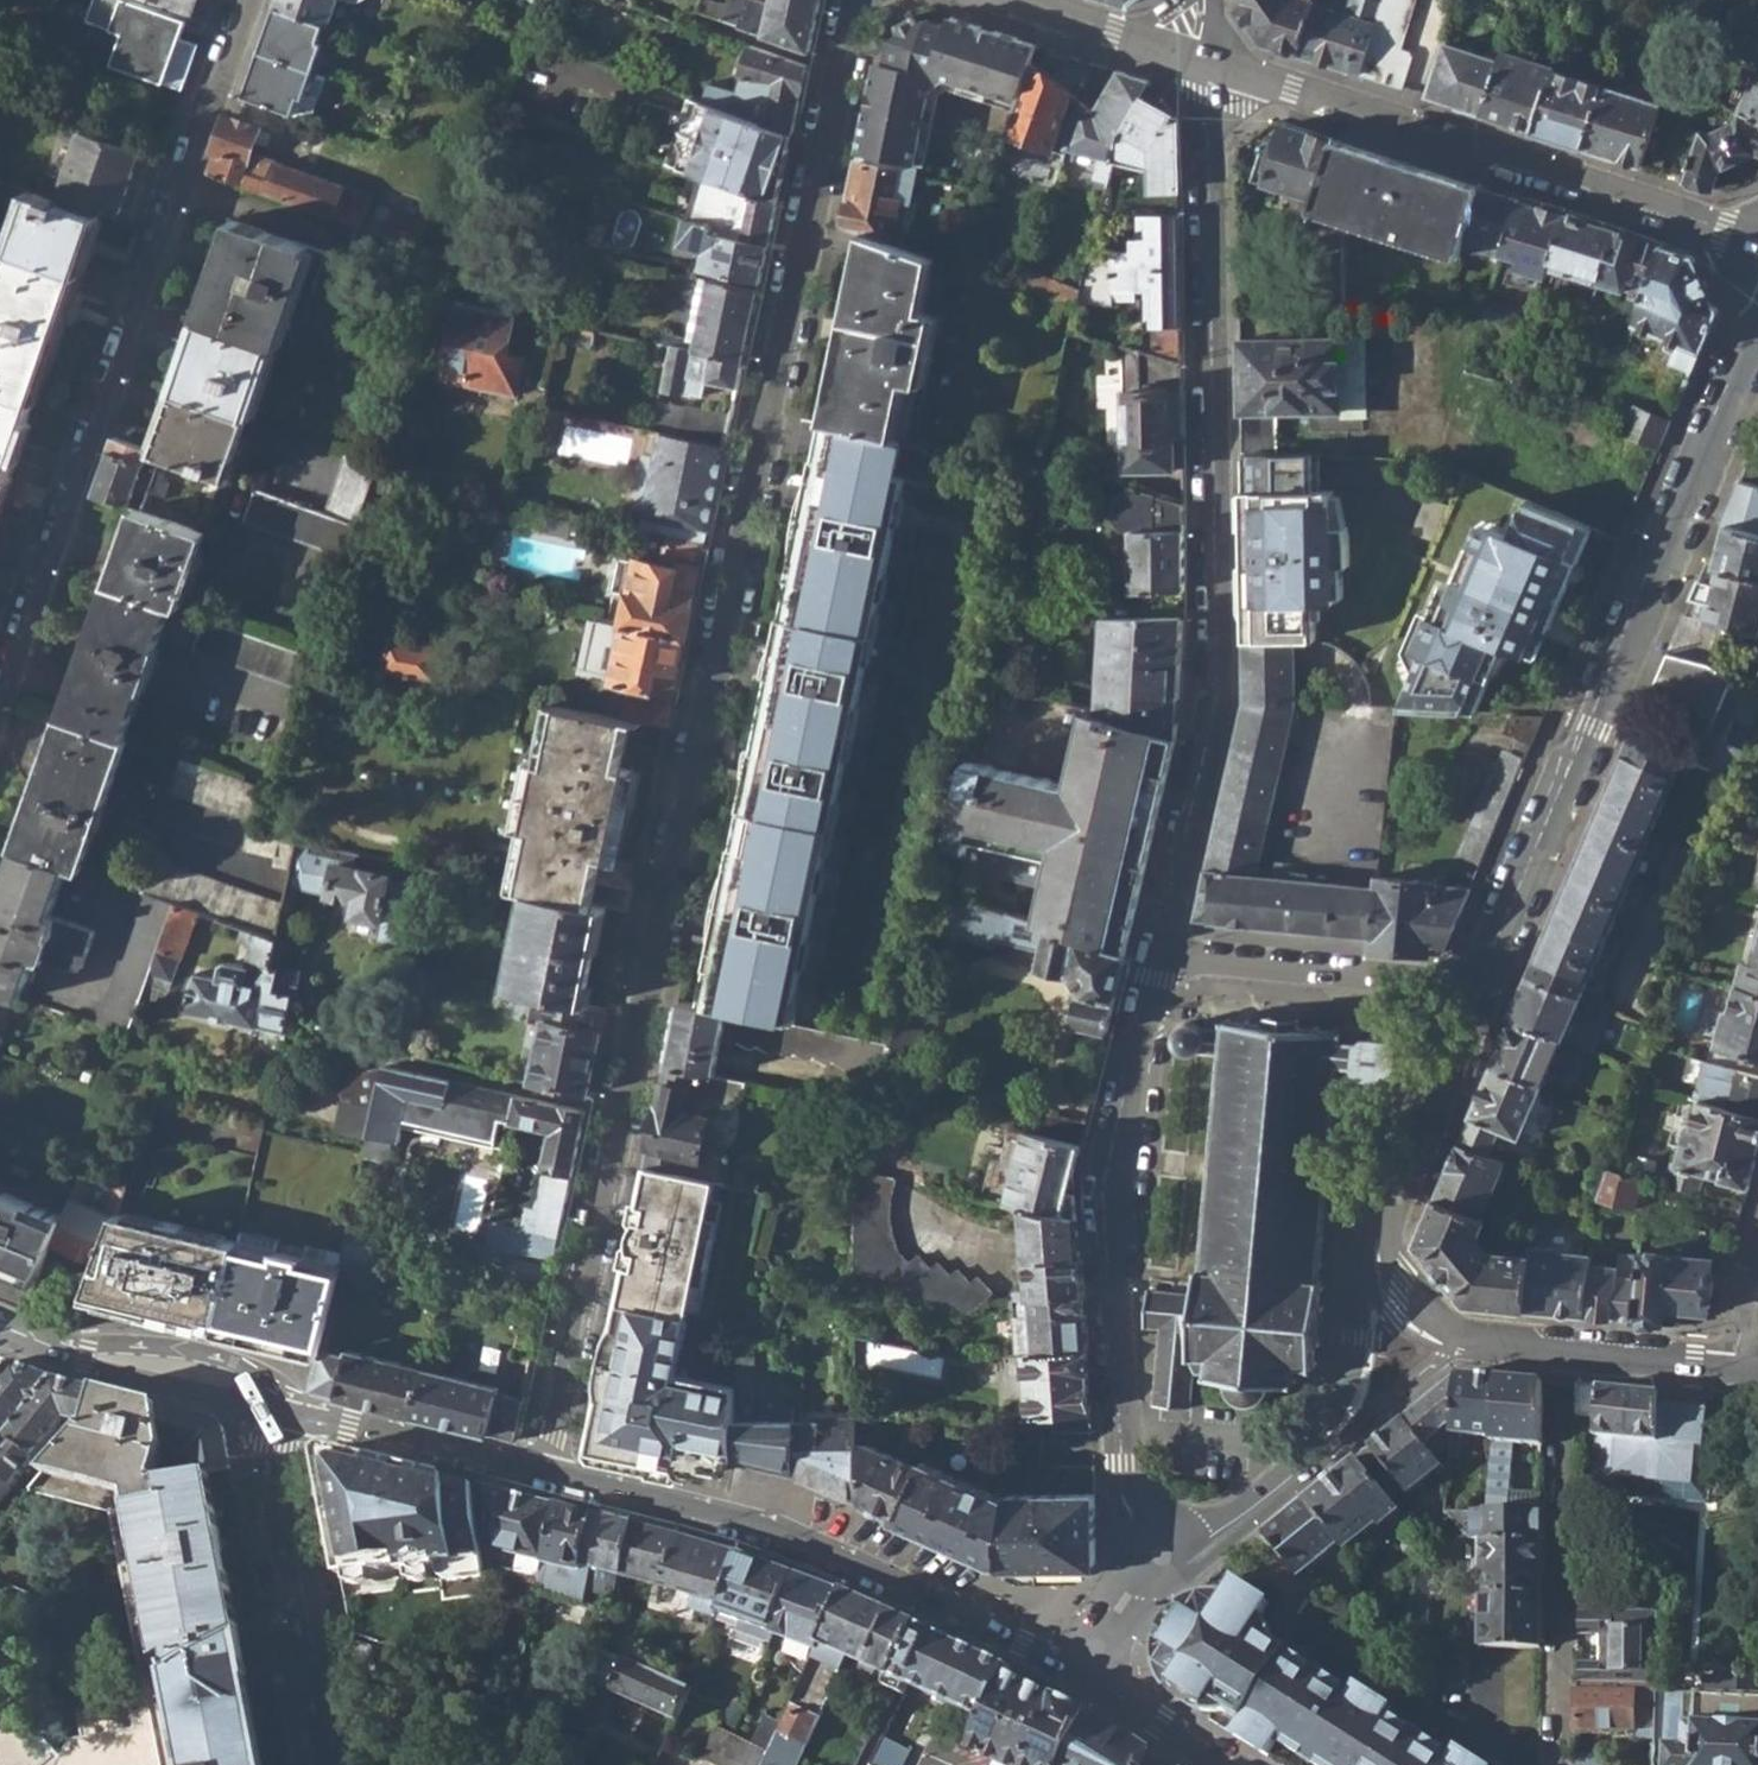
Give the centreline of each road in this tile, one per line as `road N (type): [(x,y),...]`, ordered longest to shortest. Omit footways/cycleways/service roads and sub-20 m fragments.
road 1 (residential): [(860,0),(546,1473)]
road 2 (residential): [(1166,952),(1225,683),(1213,64)]
road 3 (residential): [(0,701),(249,0)]
road 4 (secondary): [(1757,331),(1486,988)]
road 5 (residential): [(1162,1556),(1131,1462),(1117,1251),(1120,1191),(1166,952)]
road 6 (secondary): [(546,1473),(768,1524),(1055,1659),(1096,1647)]
road 7 (residential): [(1757,238),(1213,64)]
road 8 (residential): [(336,1764),(265,1404)]
road 9 (residential): [(1486,988),(1166,952)]
road 10 (secondary): [(265,1404),(546,1473)]
road 11 (secondary): [(1486,988),(1376,1246)]
road 12 (secondary): [(0,1325),(67,1351),(265,1404)]
road 13 (tertiary): [(1460,1337),(1735,1362)]
road 14 (secondary): [(1376,1246),(1347,1384),(1302,1467)]
road 15 (tertiary): [(1302,1467),(1346,1439),(1460,1337)]
road 16 (residential): [(1022,0),(1213,64)]
road 17 (secondary): [(1096,1647),(1120,1695),(1225,1764)]
road 18 (secondary): [(1302,1467),(1222,1531),(1162,1556)]
road 19 (tertiary): [(1376,1246),(1414,1301),(1460,1337)]

